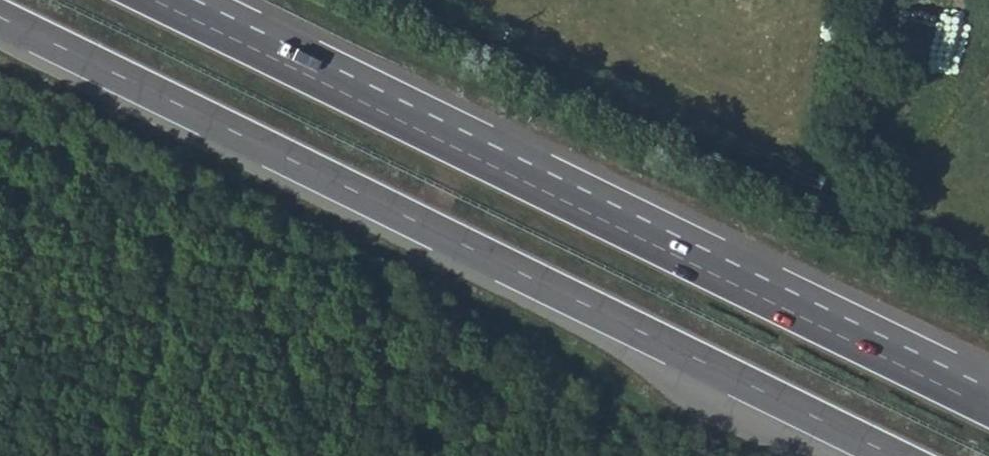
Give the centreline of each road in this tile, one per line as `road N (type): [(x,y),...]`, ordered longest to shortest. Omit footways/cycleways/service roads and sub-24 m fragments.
road 1 (trunk): [(0,17),(894,455)]
road 2 (trunk): [(988,409),(153,0)]

